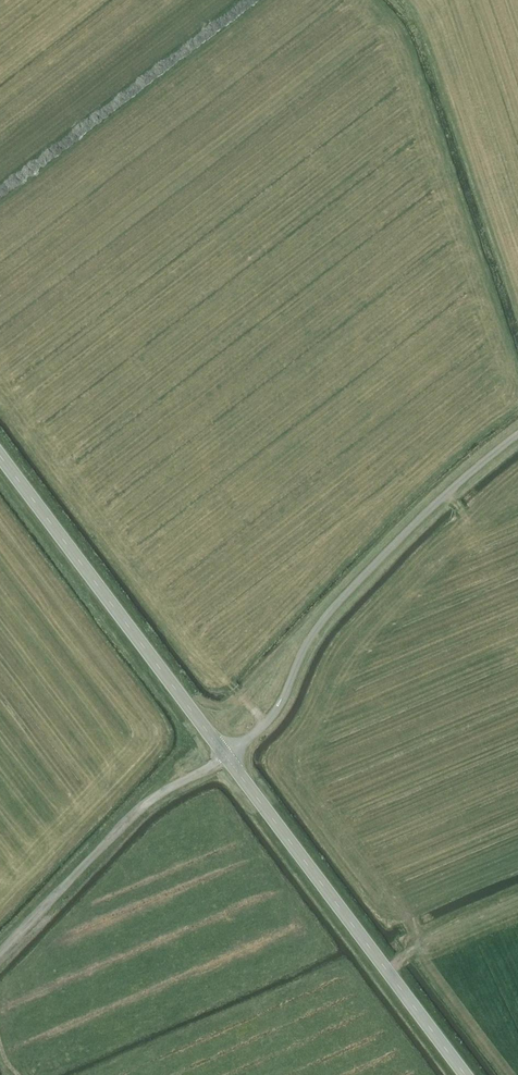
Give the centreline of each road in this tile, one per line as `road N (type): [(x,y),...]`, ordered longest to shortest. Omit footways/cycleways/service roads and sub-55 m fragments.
road 1 (unclassified): [(226,756),(265,724),(325,623),(517,440)]
road 2 (secondary): [(466,1074),(226,756)]
road 3 (secondary): [(226,756),(0,456)]
road 4 (unclassified): [(0,952),(149,800),(226,756)]

